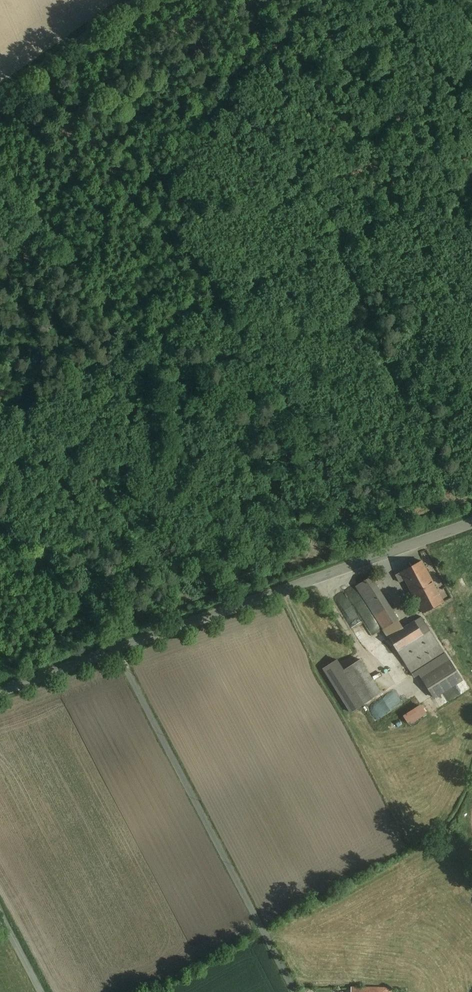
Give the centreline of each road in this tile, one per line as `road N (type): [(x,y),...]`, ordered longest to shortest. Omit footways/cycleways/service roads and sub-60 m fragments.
road 1 (track): [(347,568),(0,163)]
road 2 (unclassified): [(0,693),(471,523)]
road 3 (track): [(150,340),(471,172)]
road 4 (track): [(131,0),(0,93)]

